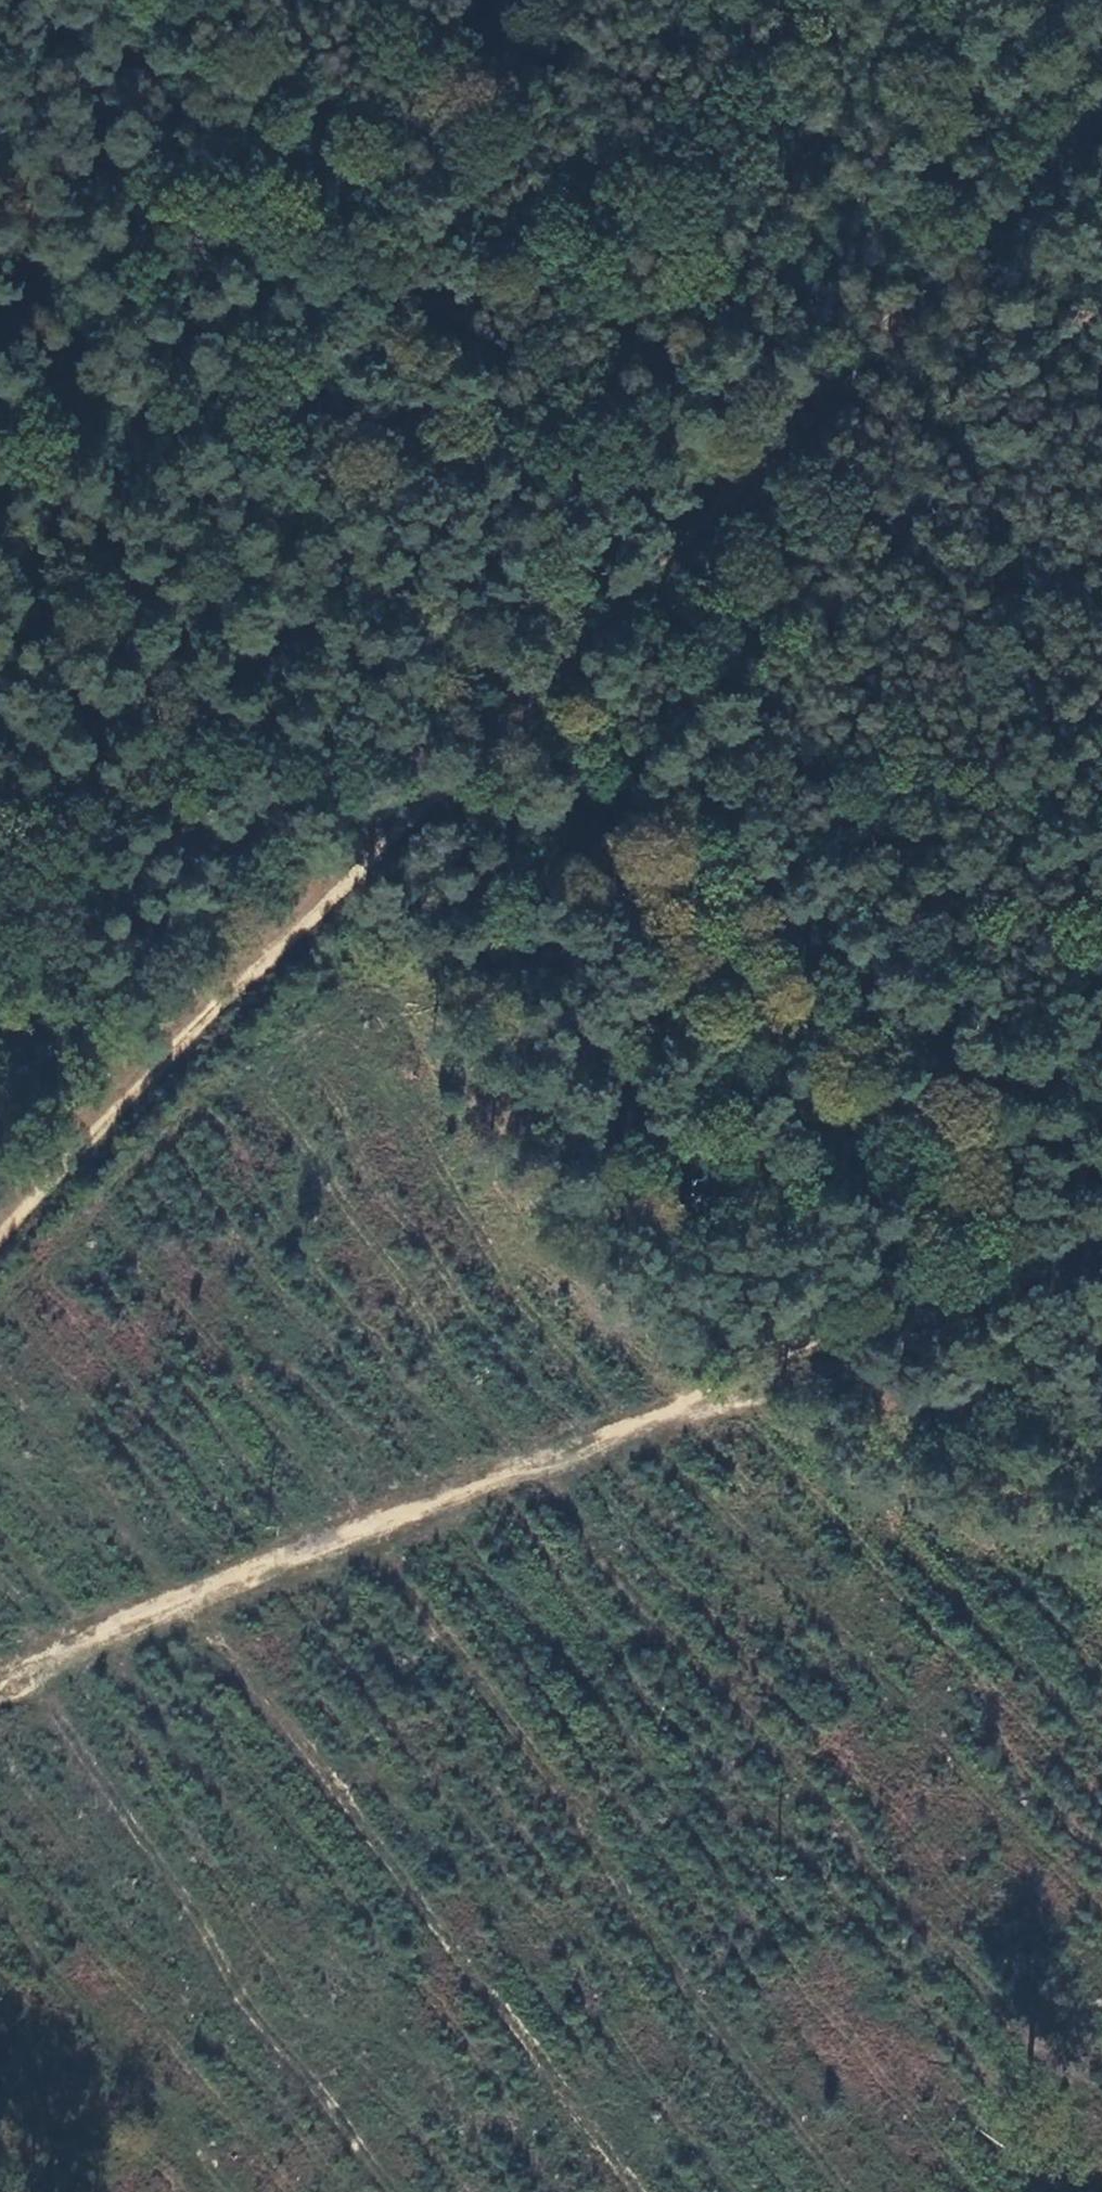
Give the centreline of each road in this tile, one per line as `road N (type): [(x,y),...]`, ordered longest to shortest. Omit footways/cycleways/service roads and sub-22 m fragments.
road 1 (track): [(0,1234),(1101,123)]

